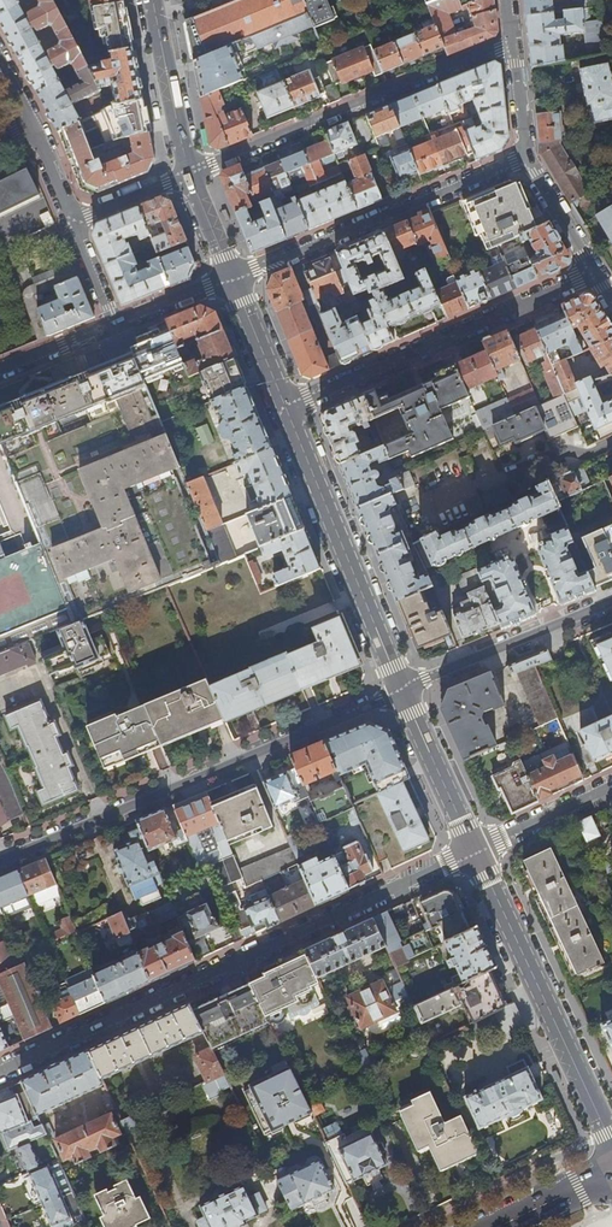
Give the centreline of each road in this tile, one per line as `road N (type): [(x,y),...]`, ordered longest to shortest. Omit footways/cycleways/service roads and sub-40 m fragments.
road 1 (residential): [(473,852),(0,1072)]
road 2 (residential): [(0,861),(401,691)]
road 3 (unclassified): [(189,176),(512,44)]
road 4 (residential): [(285,408),(594,272)]
road 5 (secondary): [(473,852),(611,1152)]
road 6 (residential): [(527,156),(232,279)]
road 7 (secondary): [(285,408),(401,691)]
road 8 (residential): [(401,691),(611,602)]
road 9 (secondary): [(155,0),(189,176)]
road 10 (secondary): [(401,691),(473,852)]
road 11 (residential): [(611,787),(473,852)]
road 12 (secondary): [(232,279),(285,408)]
road 13 (residential): [(594,272),(527,156)]
road 14 (secondary): [(495,1226),(611,1169)]
road 15 (residential): [(232,279),(115,326)]
road 16 (unclassified): [(72,219),(189,176)]
road 17 (residential): [(115,326),(0,372)]

